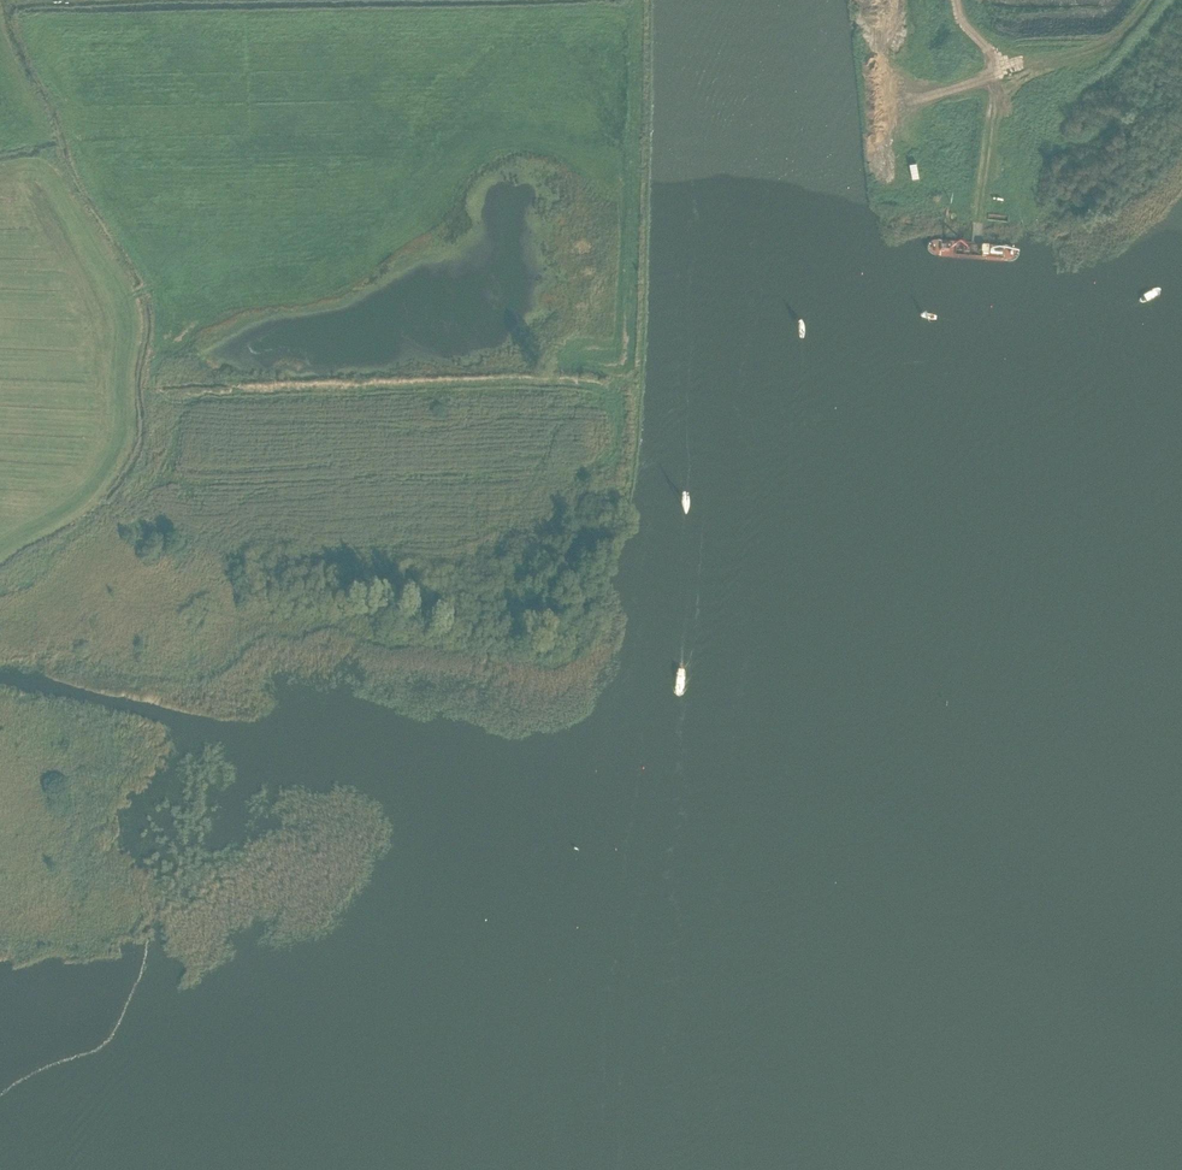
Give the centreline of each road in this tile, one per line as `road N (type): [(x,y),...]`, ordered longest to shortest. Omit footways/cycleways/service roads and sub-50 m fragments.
road 1 (track): [(979,221),(996,71),(956,0)]

